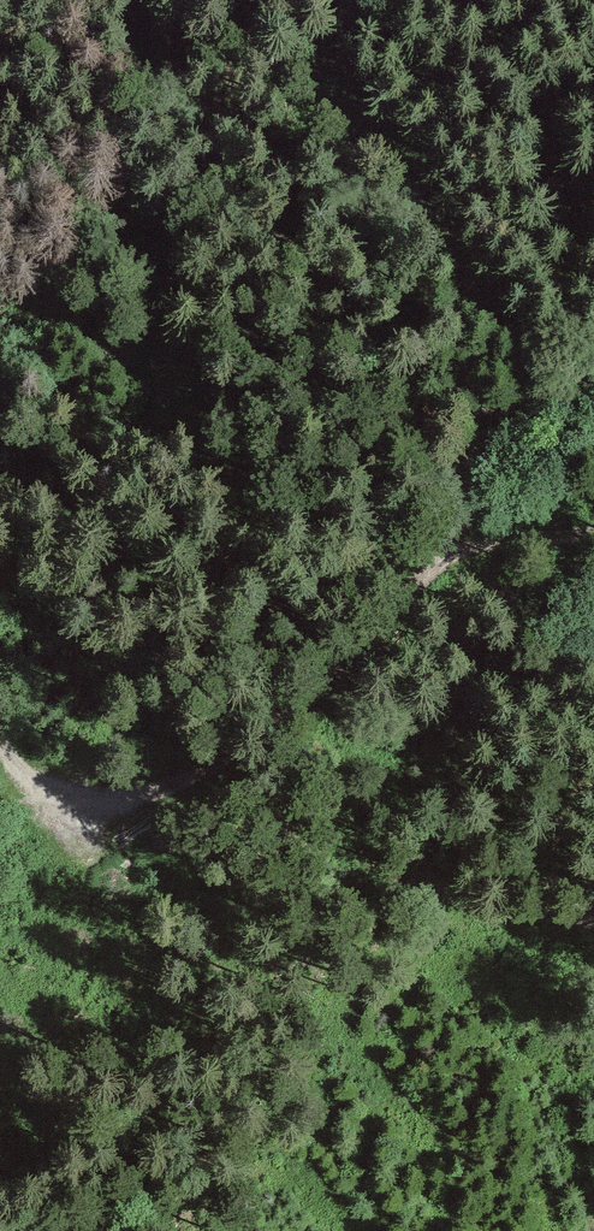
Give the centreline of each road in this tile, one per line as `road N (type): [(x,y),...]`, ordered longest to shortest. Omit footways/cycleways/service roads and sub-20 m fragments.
road 1 (track): [(0,826),(94,822),(201,779),(335,674),(424,576),(473,473),(593,346)]
road 2 (track): [(593,531),(440,546)]
road 3 (track): [(94,822),(0,709)]

